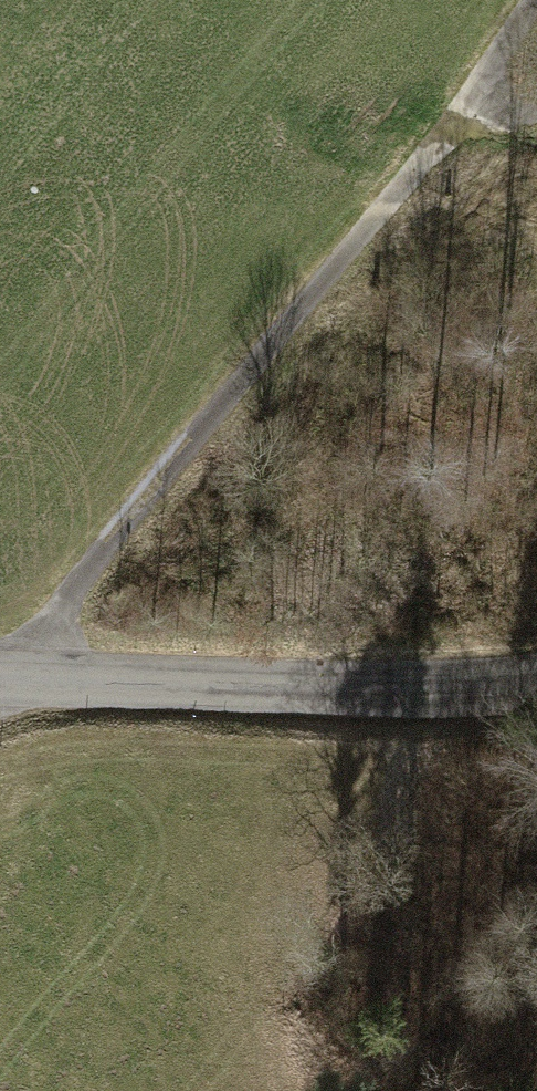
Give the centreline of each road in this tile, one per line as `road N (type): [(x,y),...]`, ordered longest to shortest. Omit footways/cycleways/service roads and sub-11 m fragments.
road 1 (track): [(0,669),(451,123)]
road 2 (tertiary): [(536,680),(397,689),(0,678)]
road 3 (track): [(451,123),(535,0)]

